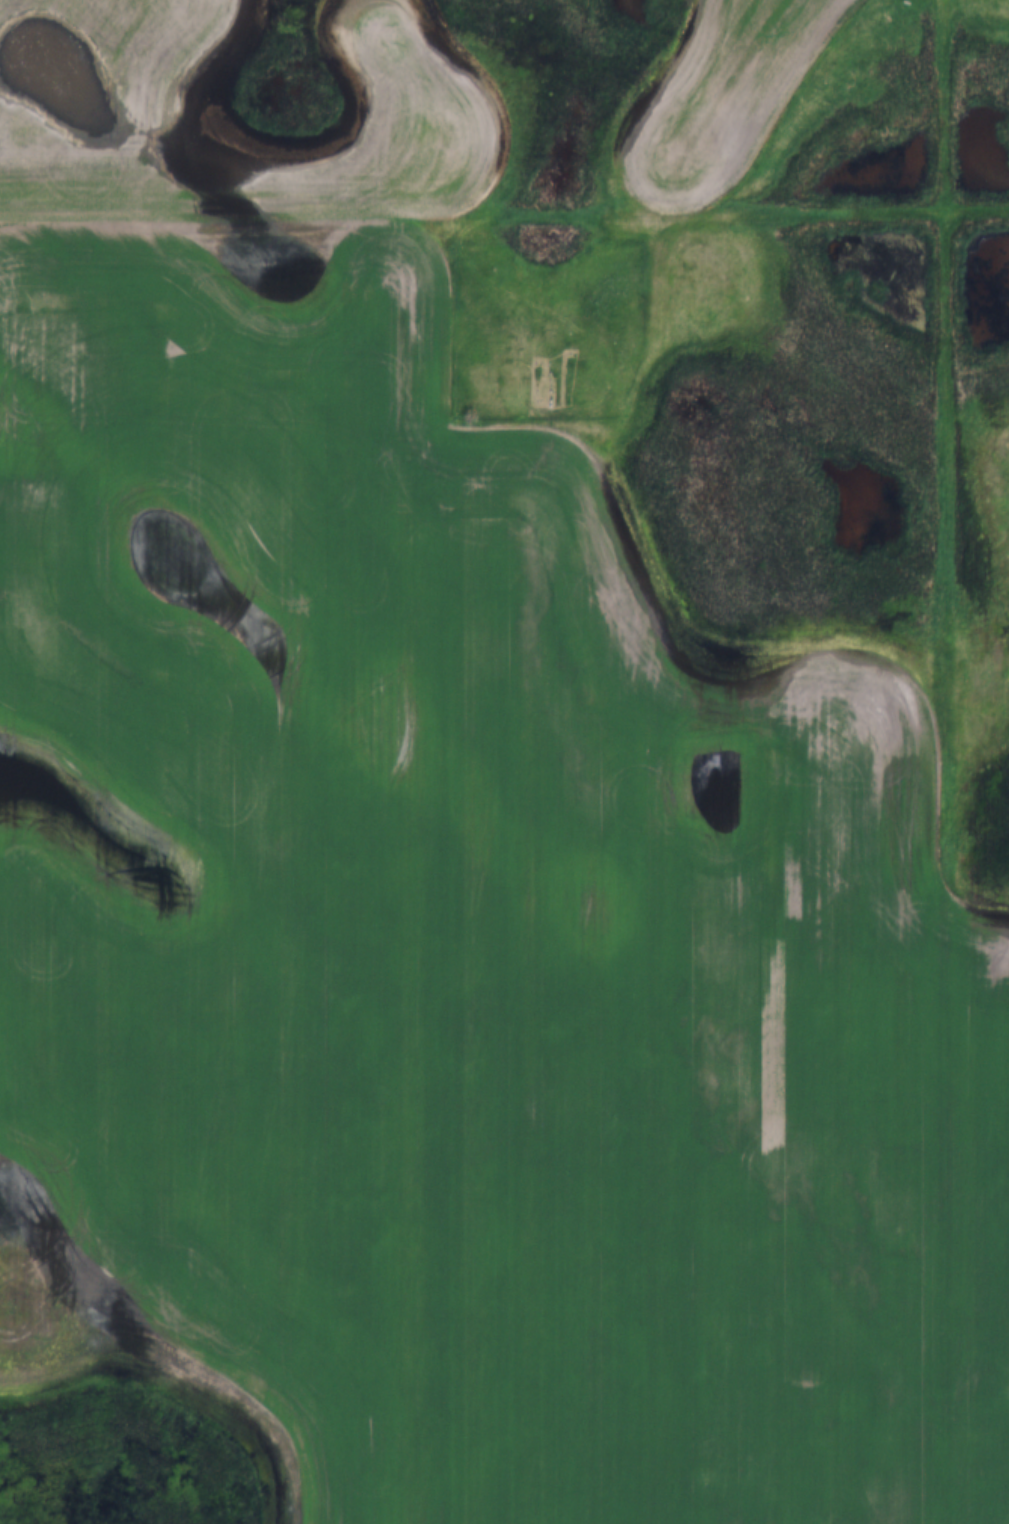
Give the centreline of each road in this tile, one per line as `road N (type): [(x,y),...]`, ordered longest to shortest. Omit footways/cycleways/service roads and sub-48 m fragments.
road 1 (track): [(951,1523),(949,219)]
road 2 (track): [(501,322),(483,316),(470,297),(464,230),(481,219),(1008,219)]

